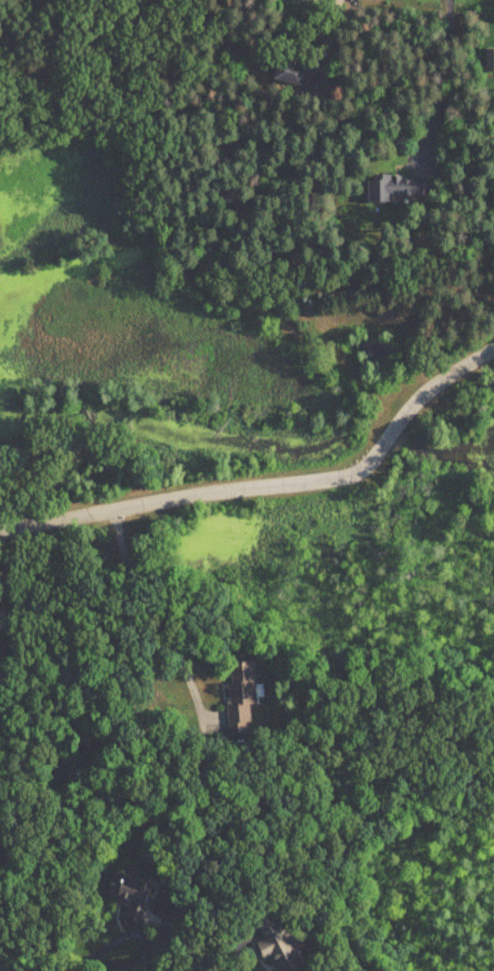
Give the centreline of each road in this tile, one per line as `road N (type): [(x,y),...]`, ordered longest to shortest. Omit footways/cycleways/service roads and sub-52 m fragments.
road 1 (residential): [(493,346),(407,414),(377,458),(331,483),(199,496),(0,531)]

